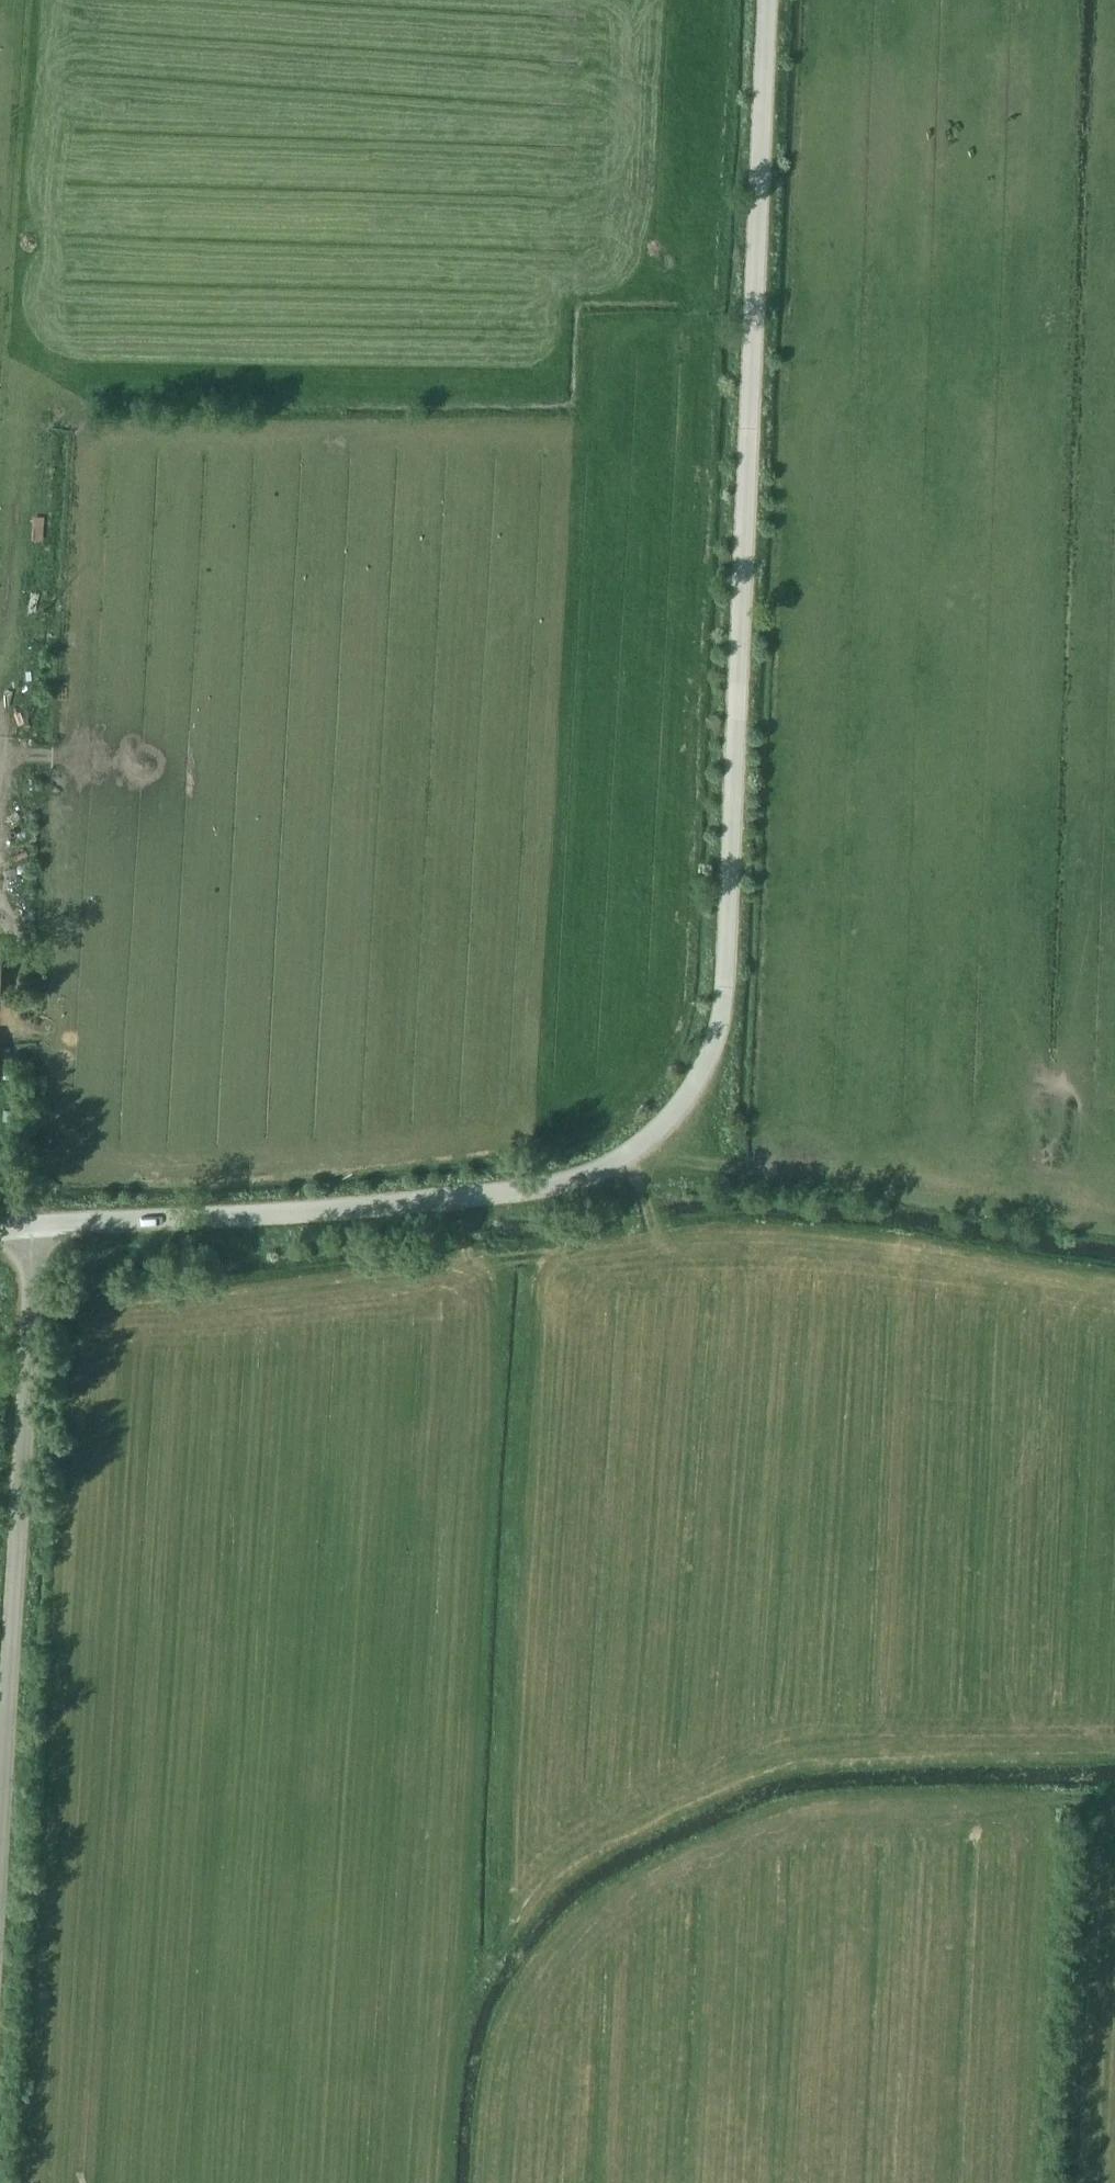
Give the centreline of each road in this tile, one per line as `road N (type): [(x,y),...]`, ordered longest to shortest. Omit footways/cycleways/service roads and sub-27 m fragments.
road 1 (unclassified): [(39,1223),(359,1204),(567,1180),(645,1139),(702,1068),(723,1000),(769,0)]
road 2 (unclassified): [(0,1802),(39,1223)]

